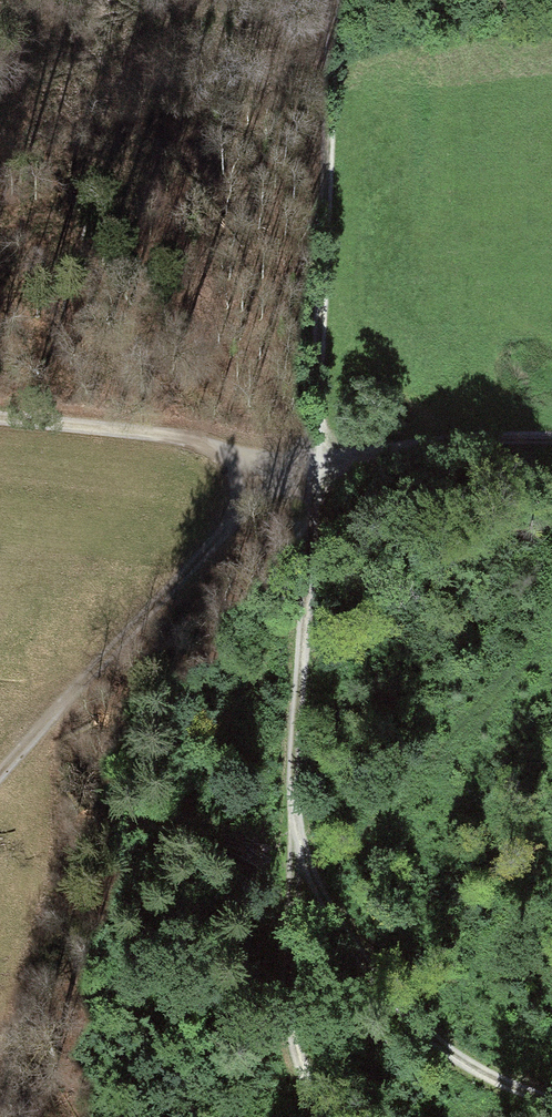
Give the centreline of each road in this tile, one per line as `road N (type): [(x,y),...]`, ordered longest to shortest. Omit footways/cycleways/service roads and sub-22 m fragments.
road 1 (track): [(0,772),(236,525),(303,473),(315,429),(338,0)]
road 2 (track): [(303,473),(288,695),(293,877),(391,1006),(473,1073),(551,1099)]
road 3 (track): [(551,439),(409,447),(303,473),(143,432),(0,415)]
road 4 (track): [(293,877),(298,1042),(331,1116)]

